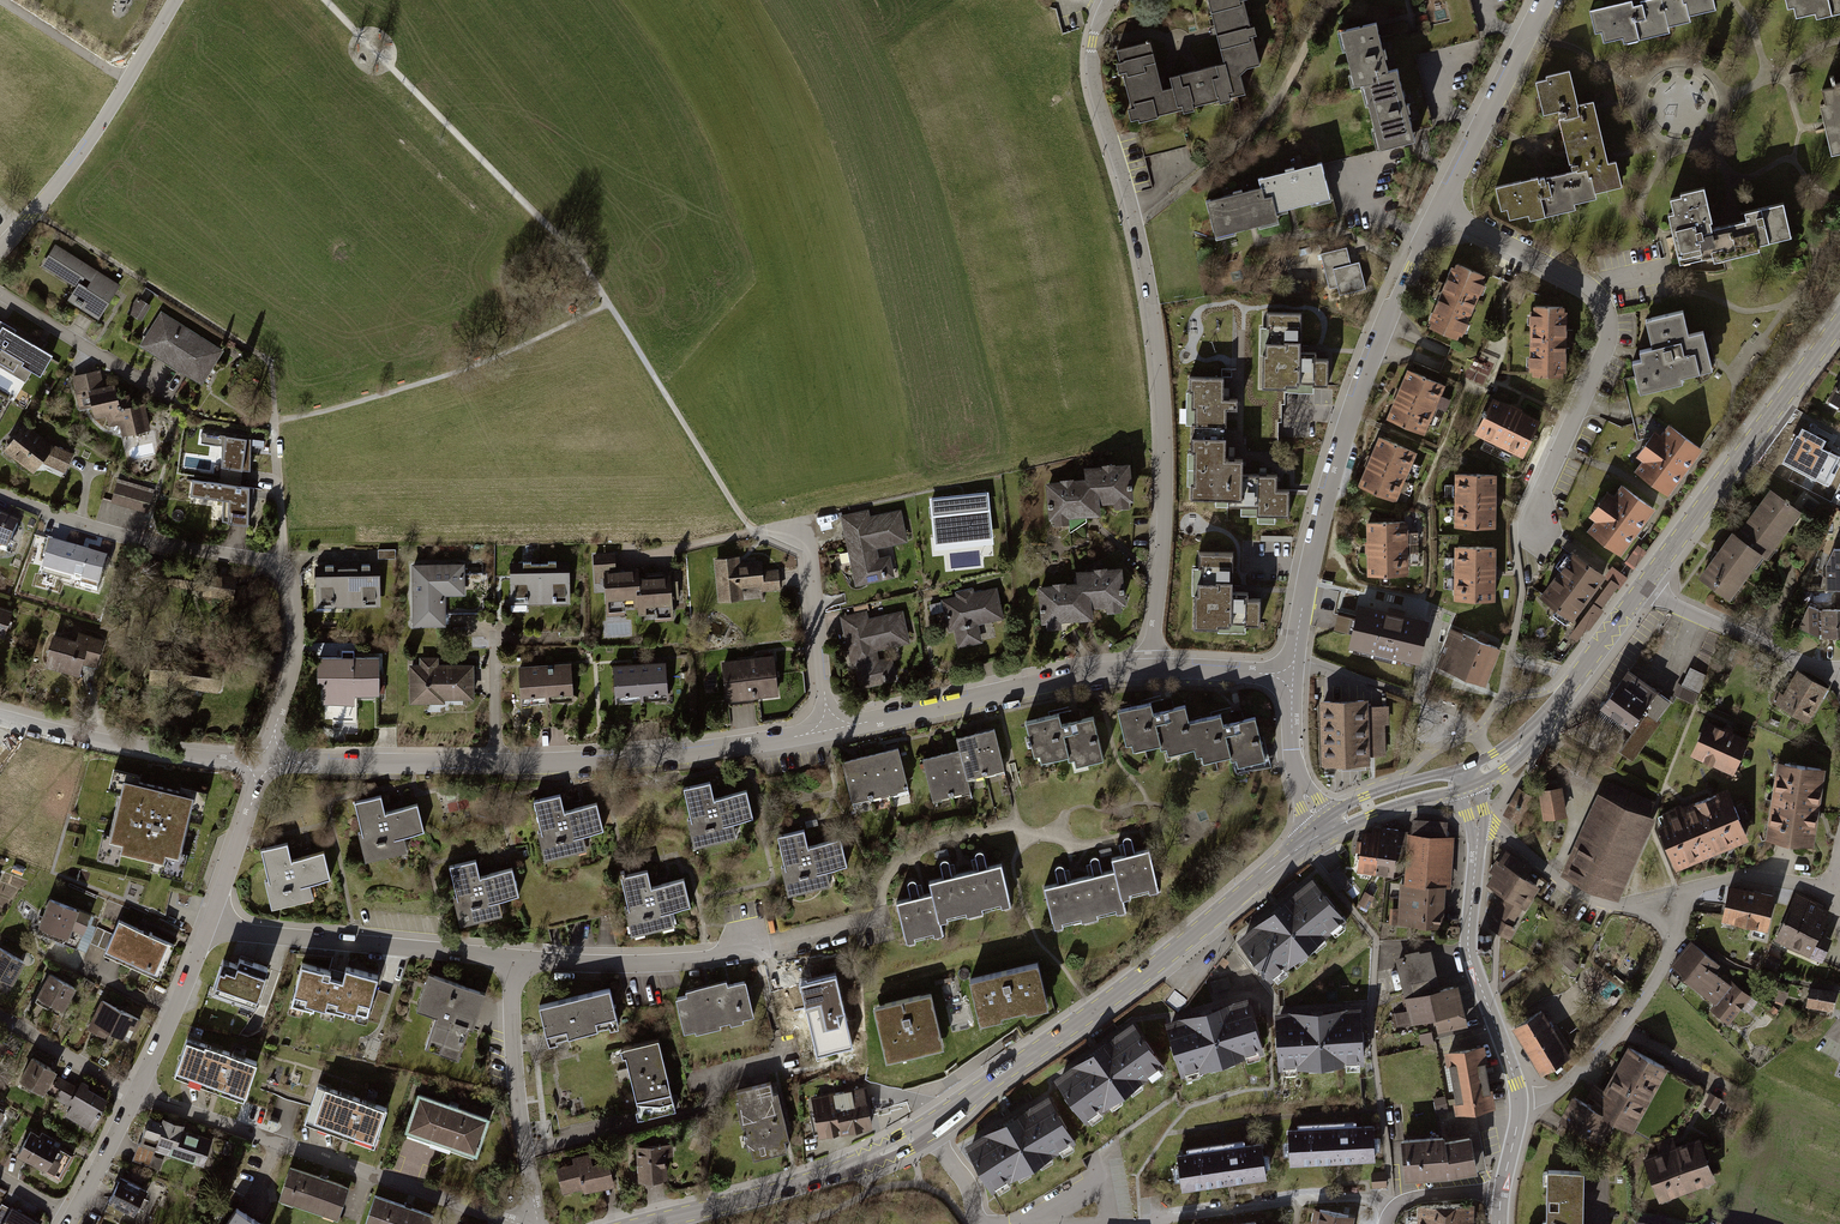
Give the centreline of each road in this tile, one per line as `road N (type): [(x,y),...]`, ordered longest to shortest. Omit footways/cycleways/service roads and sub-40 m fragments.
road 1 (secondary): [(1323,828),(1161,961),(929,1129),(802,1184),(644,1223)]
road 2 (track): [(325,0),(565,244),(751,531)]
road 3 (residential): [(1110,0),(1092,40),(1094,80),(1146,268),(1167,445),(1152,669)]
road 4 (residential): [(0,495),(80,524),(281,569),(290,582),(296,650),(266,763)]
road 5 (residential): [(1438,210),(1351,414),(1326,497),(1292,676)]
road 6 (residential): [(1438,210),(1585,284),(1607,311),(1607,347),(1541,489),(1539,532)]
road 7 (residential): [(137,1095),(520,1223)]
road 8 (residential): [(884,916),(711,958),(514,957)]
road 9 (residential): [(497,763),(679,753),(830,729)]
road 10 (residential): [(830,729),(1152,669)]
road 11 (secondary): [(1644,585),(1839,323)]
road 12 (residential): [(514,957),(208,929)]
road 13 (residential): [(0,250),(86,145),(175,0)]
road 14 (residential): [(1479,824),(1468,951),(1521,1101)]
road 15 (residential): [(0,717),(164,755),(266,763)]
road 16 (residential): [(514,957),(516,1092),(537,1223)]
road 17 (residential): [(1521,1101),(1566,1085),(1633,1017),(1679,940),(1668,908)]
road 18 (residential): [(751,531),(807,535),(830,729)]
road 19 (residential): [(1159,1220),(1372,1197),(1392,1209)]
road 20 (residential): [(1545,0),(1438,210)]
road 21 (residential): [(266,763),(497,763)]
road 22 (residential): [(1644,585),(1839,675)]
road 23 (residential): [(1668,908),(1602,904),(1479,824)]
road 24 (residential): [(0,293),(154,388)]
road 25 (residential): [(208,929),(137,1095)]
road 26 (residential): [(266,763),(208,929)]
road 27 (residential): [(1830,888),(1743,877),(1706,885),(1668,908)]
road 28 (secondary): [(1546,716),(1644,585)]
road 29 (residential): [(1292,676),(1296,773),(1323,828)]
road 30 (residential): [(0,1016),(137,1095)]
road 31 (secondary): [(1461,768),(1348,802),(1323,828)]
road 32 (secondary): [(1323,828),(1468,788)]
road 33 (residential): [(1152,669),(1292,676)]
road 34 (residential): [(137,1095),(71,1217)]
road 35 (residential): [(497,763),(496,636)]

